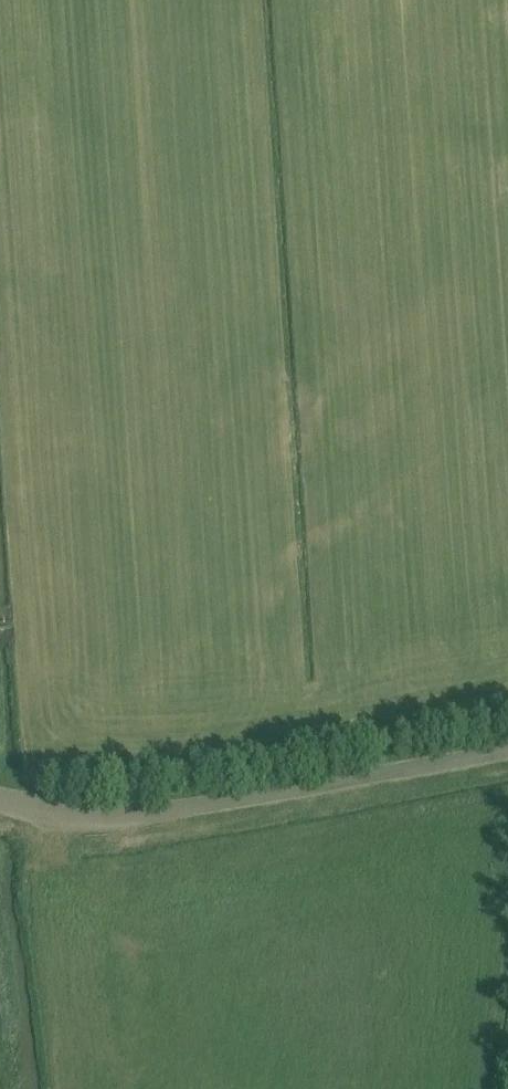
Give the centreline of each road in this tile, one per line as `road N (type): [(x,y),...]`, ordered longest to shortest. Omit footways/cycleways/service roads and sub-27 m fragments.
road 1 (unclassified): [(507,750),(107,817),(0,800)]

